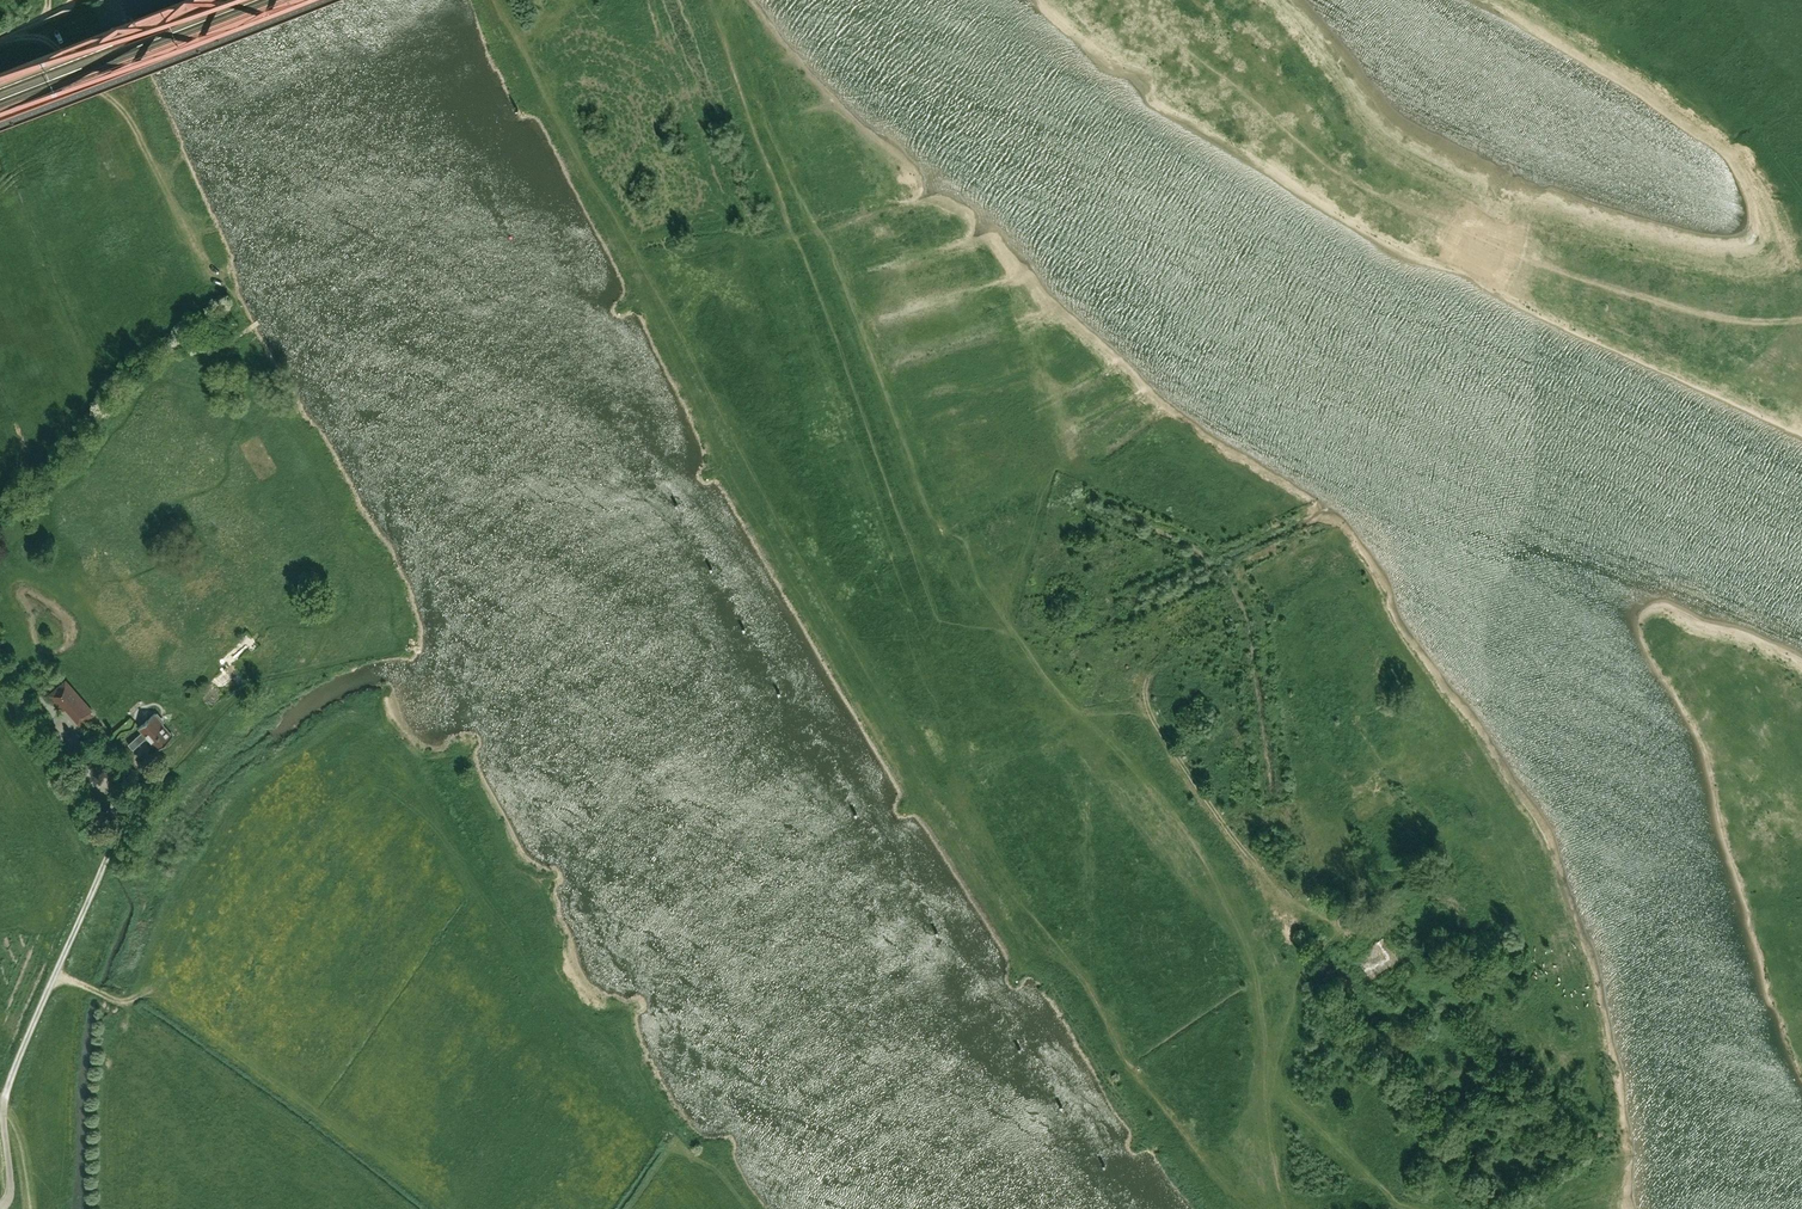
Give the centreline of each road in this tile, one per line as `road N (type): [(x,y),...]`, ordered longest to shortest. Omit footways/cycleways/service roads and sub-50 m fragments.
road 1 (unclassified): [(3,1110),(13,1065),(110,848)]

